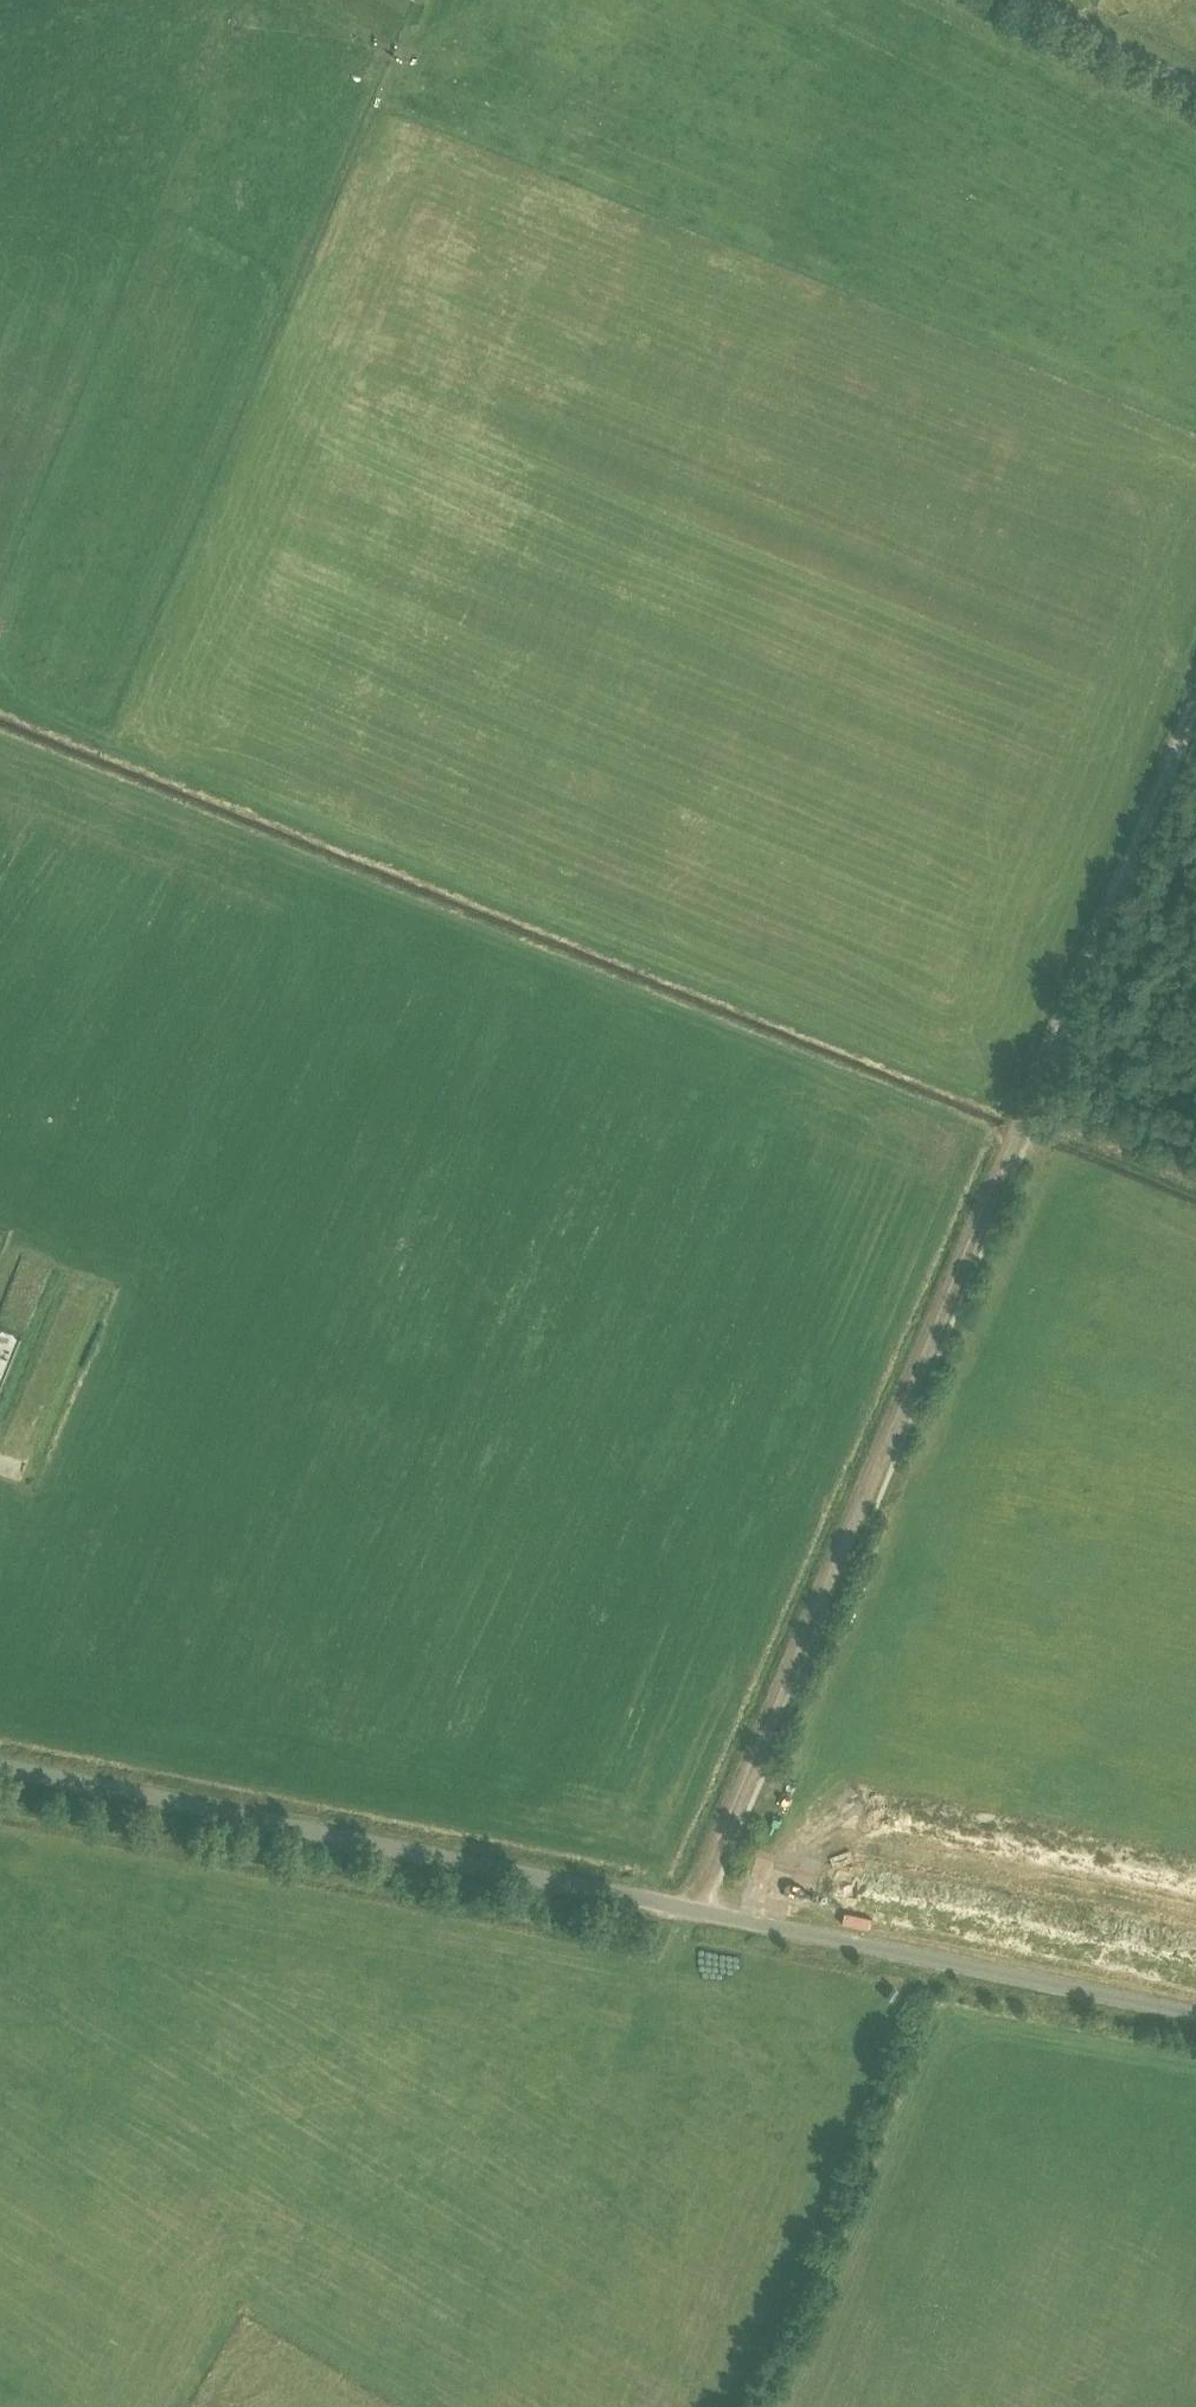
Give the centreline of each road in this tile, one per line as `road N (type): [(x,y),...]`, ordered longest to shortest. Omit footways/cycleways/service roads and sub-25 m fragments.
road 1 (track): [(692,1911),(1195,715)]
road 2 (unclassified): [(1195,2011),(0,1770)]
road 3 (track): [(1195,88),(1022,0)]

